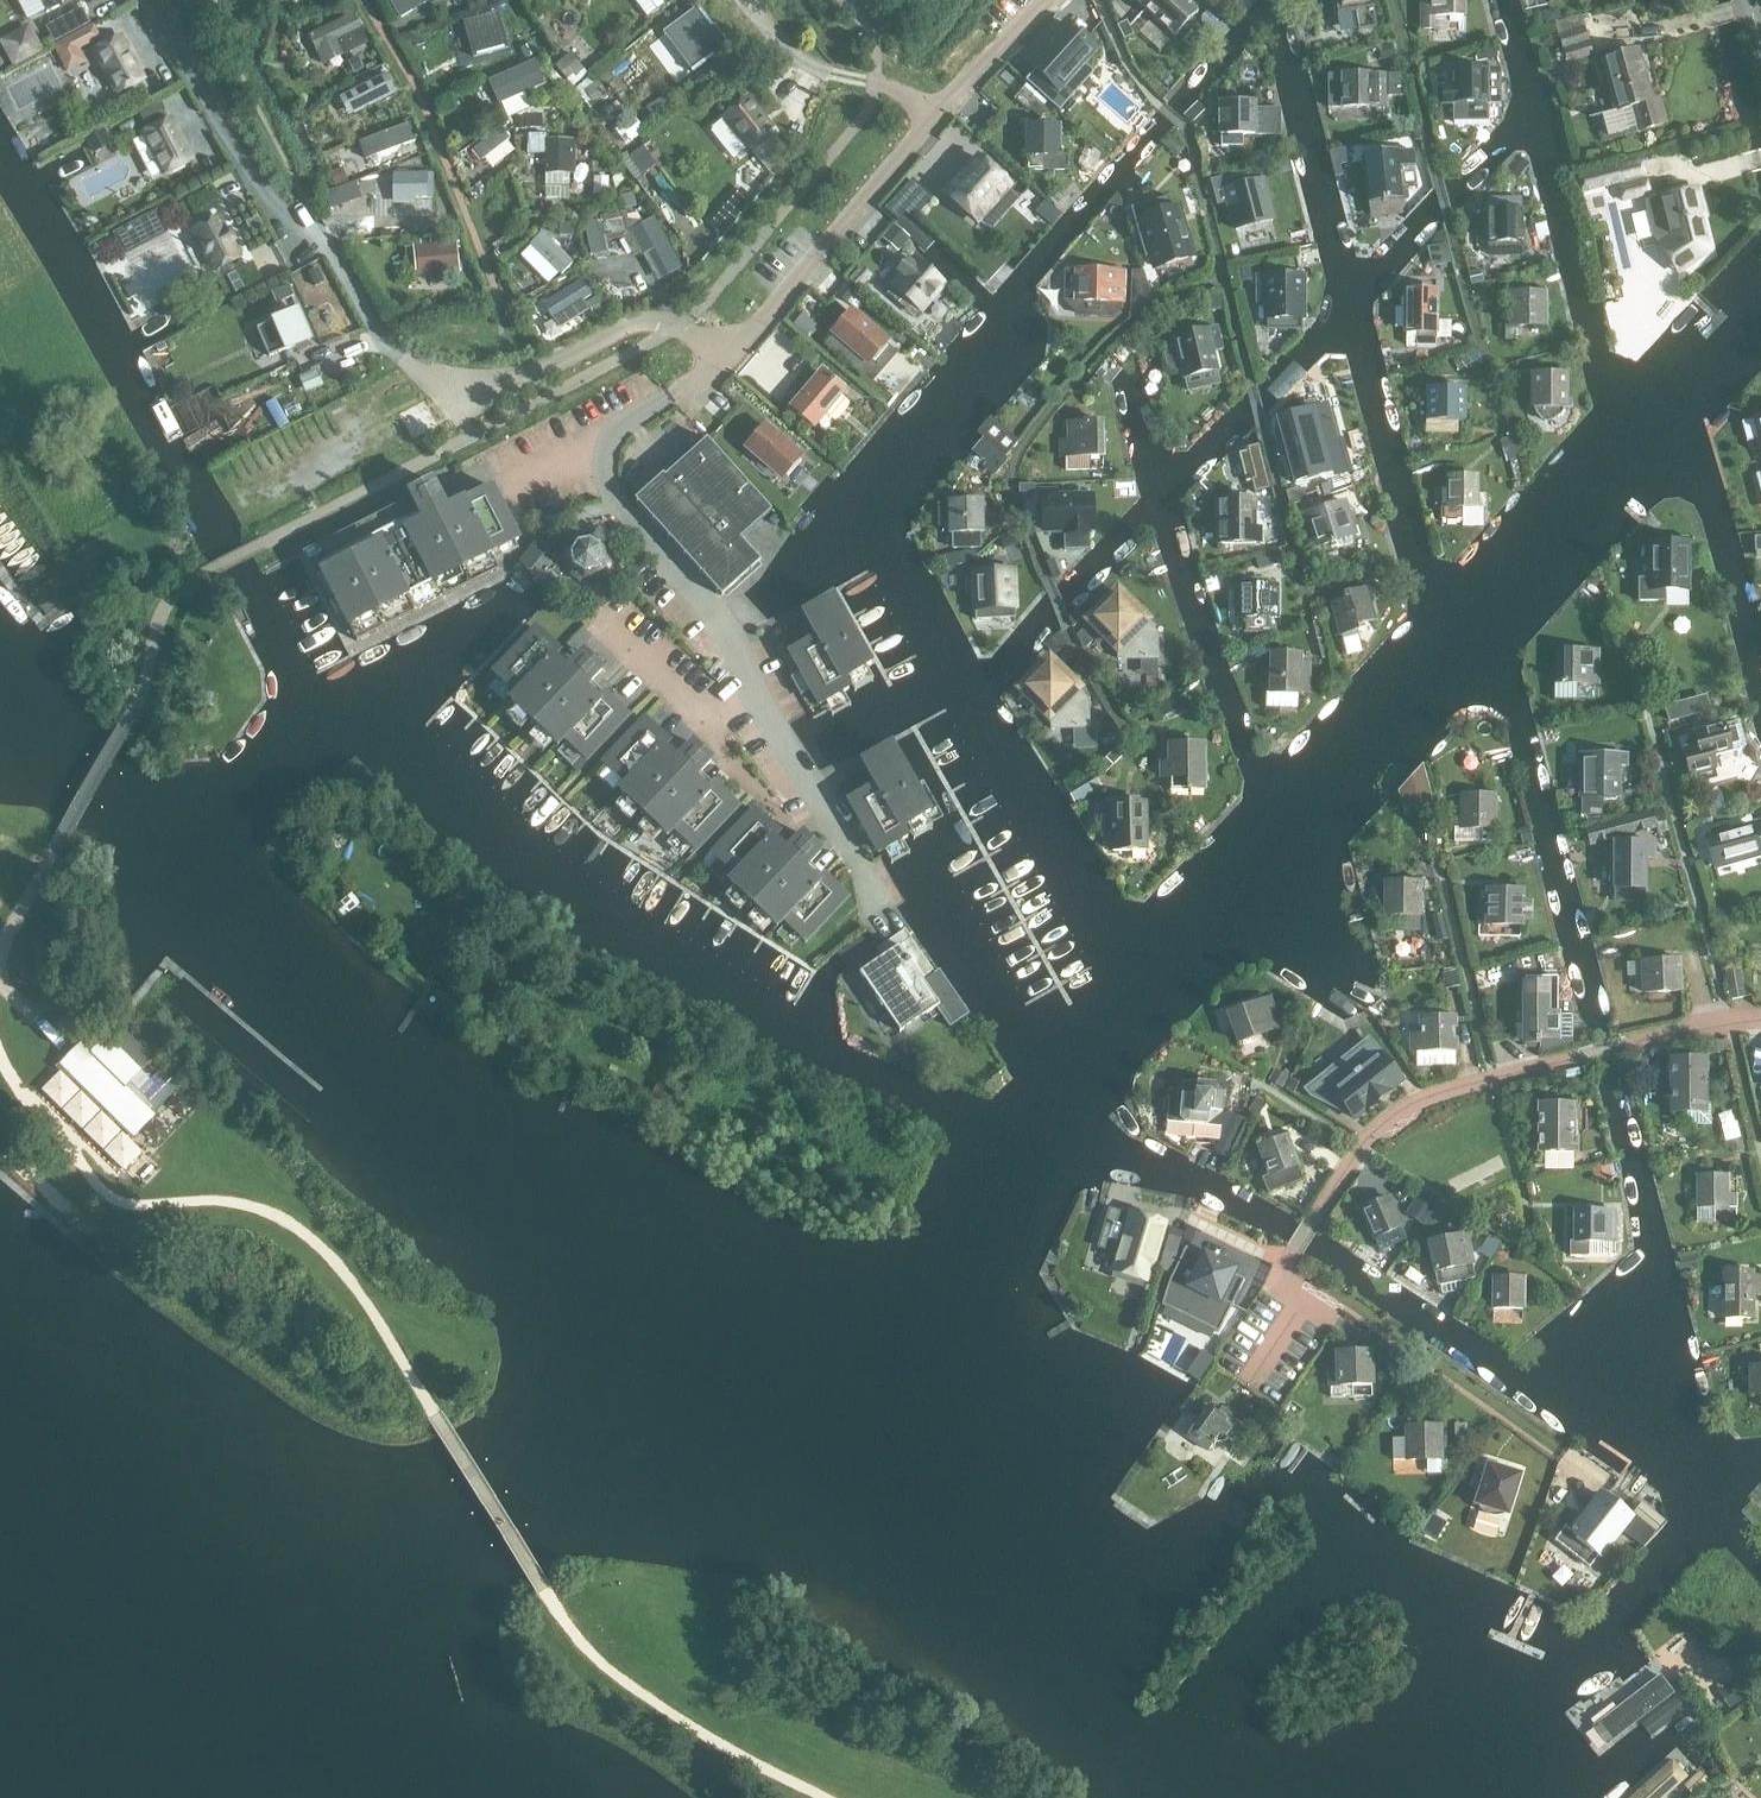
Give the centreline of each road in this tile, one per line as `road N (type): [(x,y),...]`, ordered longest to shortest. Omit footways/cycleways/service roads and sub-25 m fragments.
road 1 (residential): [(676,328),(634,323),(490,384),(416,367),(383,337),(317,234),(270,202),(145,0)]
road 2 (residential): [(1325,1315),(1282,1288),(1284,1268),(1361,1146),(1406,1107),(1629,1044),(1760,1020)]
road 3 (residential): [(676,328),(733,355),(1047,0)]

